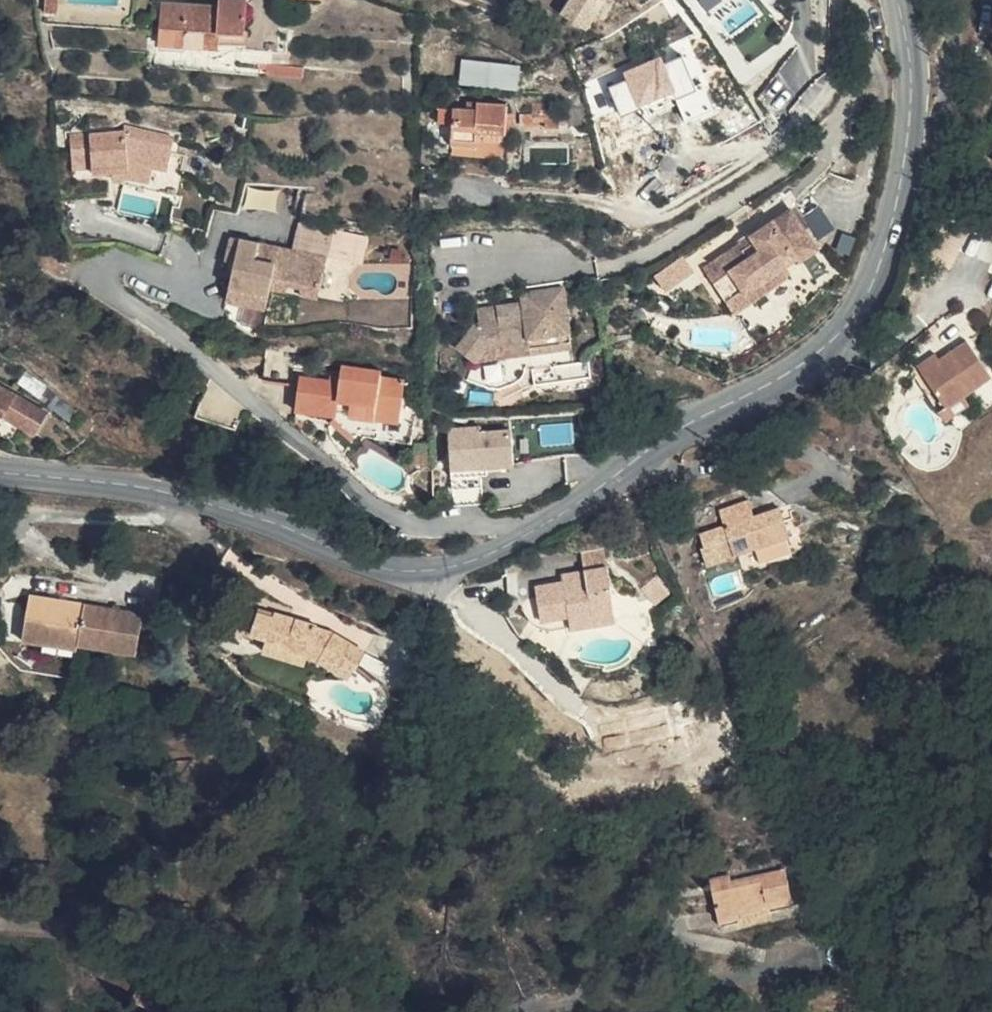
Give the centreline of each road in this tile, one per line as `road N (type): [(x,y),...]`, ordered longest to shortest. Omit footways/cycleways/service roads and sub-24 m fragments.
road 1 (residential): [(0,470),(159,489),(274,519),(400,568),(441,567),(501,547),(691,422),(792,373),(853,317),(874,286),(903,193),(913,70),(900,0)]

